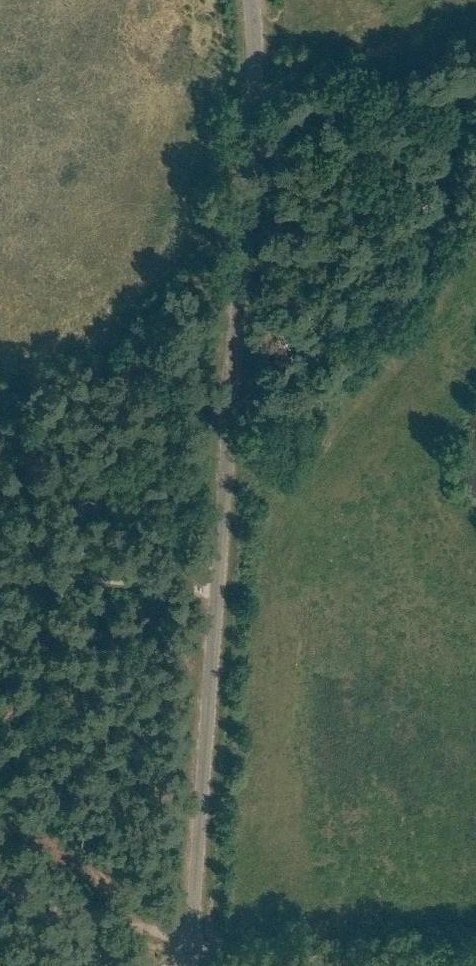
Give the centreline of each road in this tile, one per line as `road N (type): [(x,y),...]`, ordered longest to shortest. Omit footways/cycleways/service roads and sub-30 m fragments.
road 1 (unclassified): [(192,965),(257,83),(253,0)]

